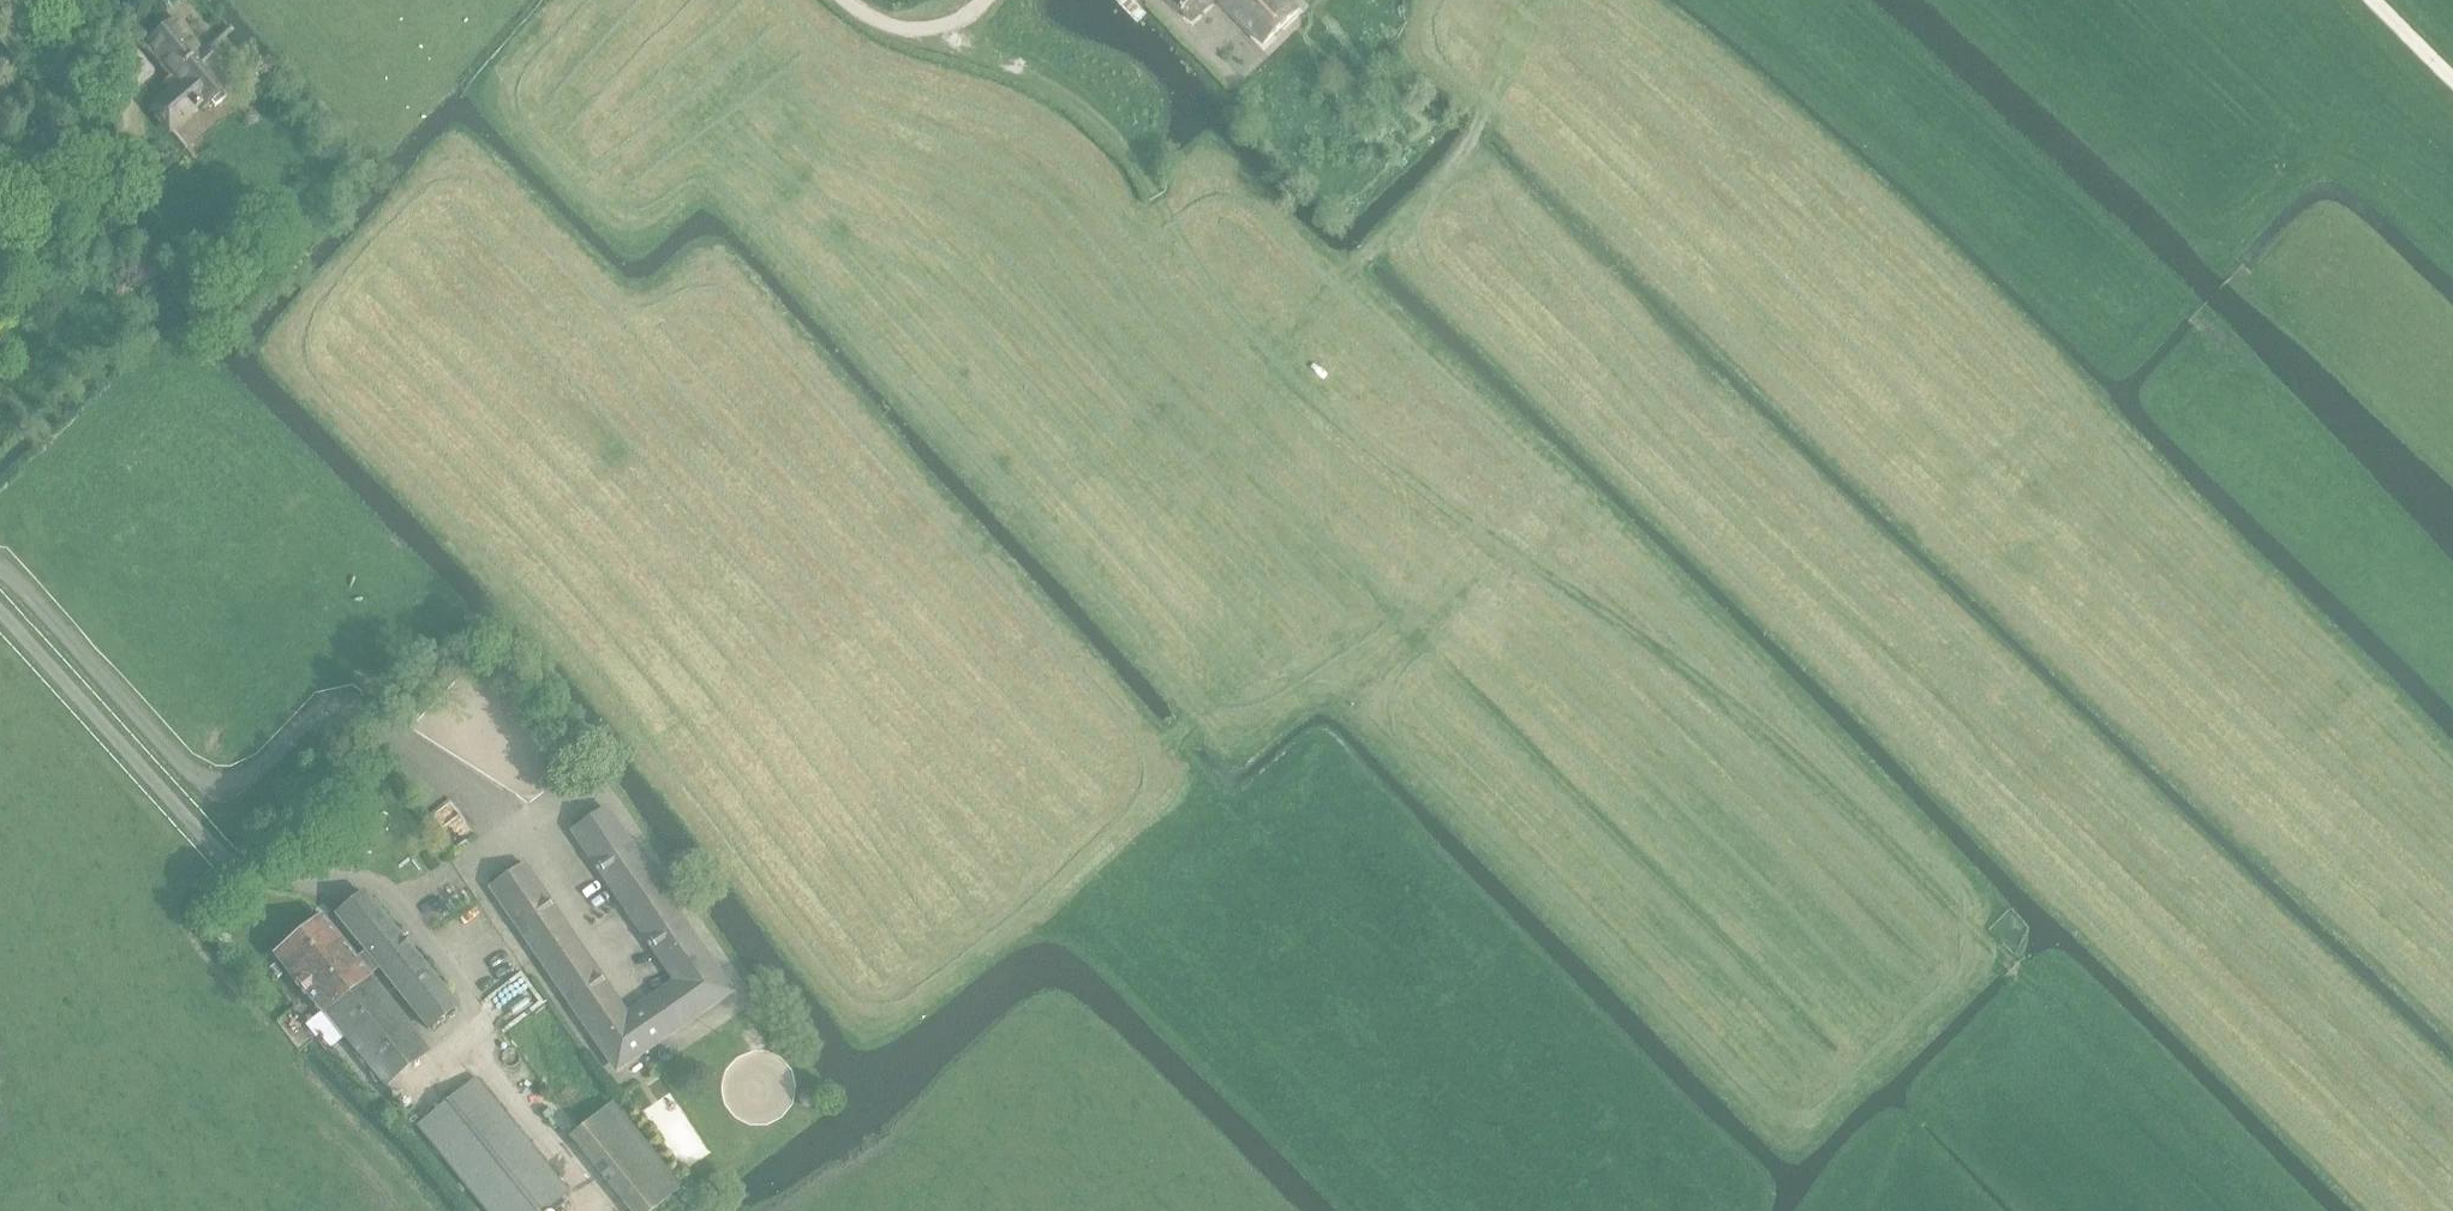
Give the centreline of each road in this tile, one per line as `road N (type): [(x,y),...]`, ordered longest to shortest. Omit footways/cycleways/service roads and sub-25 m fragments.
road 1 (track): [(2276,1210),(1818,782),(1652,650),(1477,532),(1320,399),(1225,306),(1118,138),(1069,92),(897,27)]
road 2 (residential): [(224,858),(0,613)]

